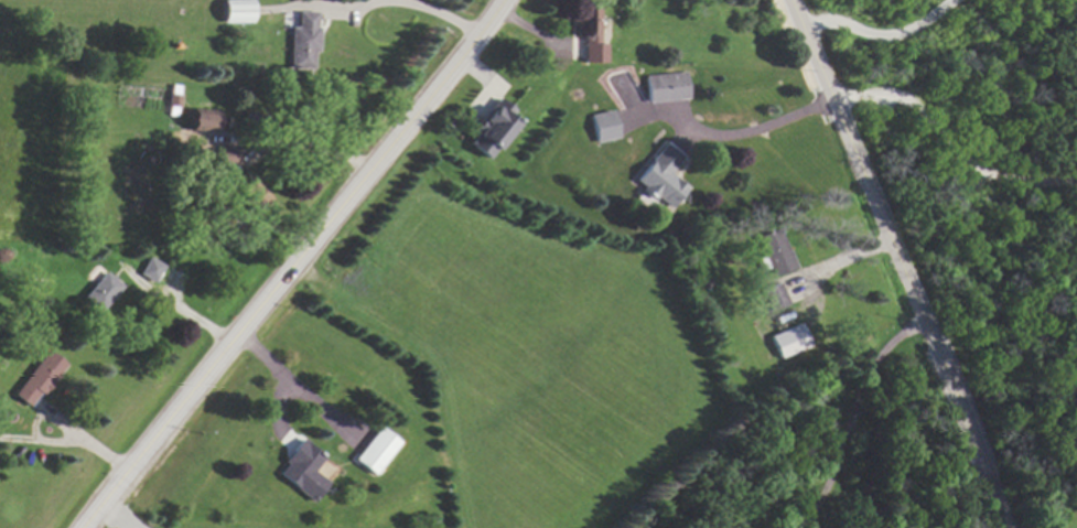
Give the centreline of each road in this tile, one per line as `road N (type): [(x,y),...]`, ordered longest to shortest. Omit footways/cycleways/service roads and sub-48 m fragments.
road 1 (secondary): [(85,527),(502,0)]
road 2 (residential): [(1011,527),(793,0)]

